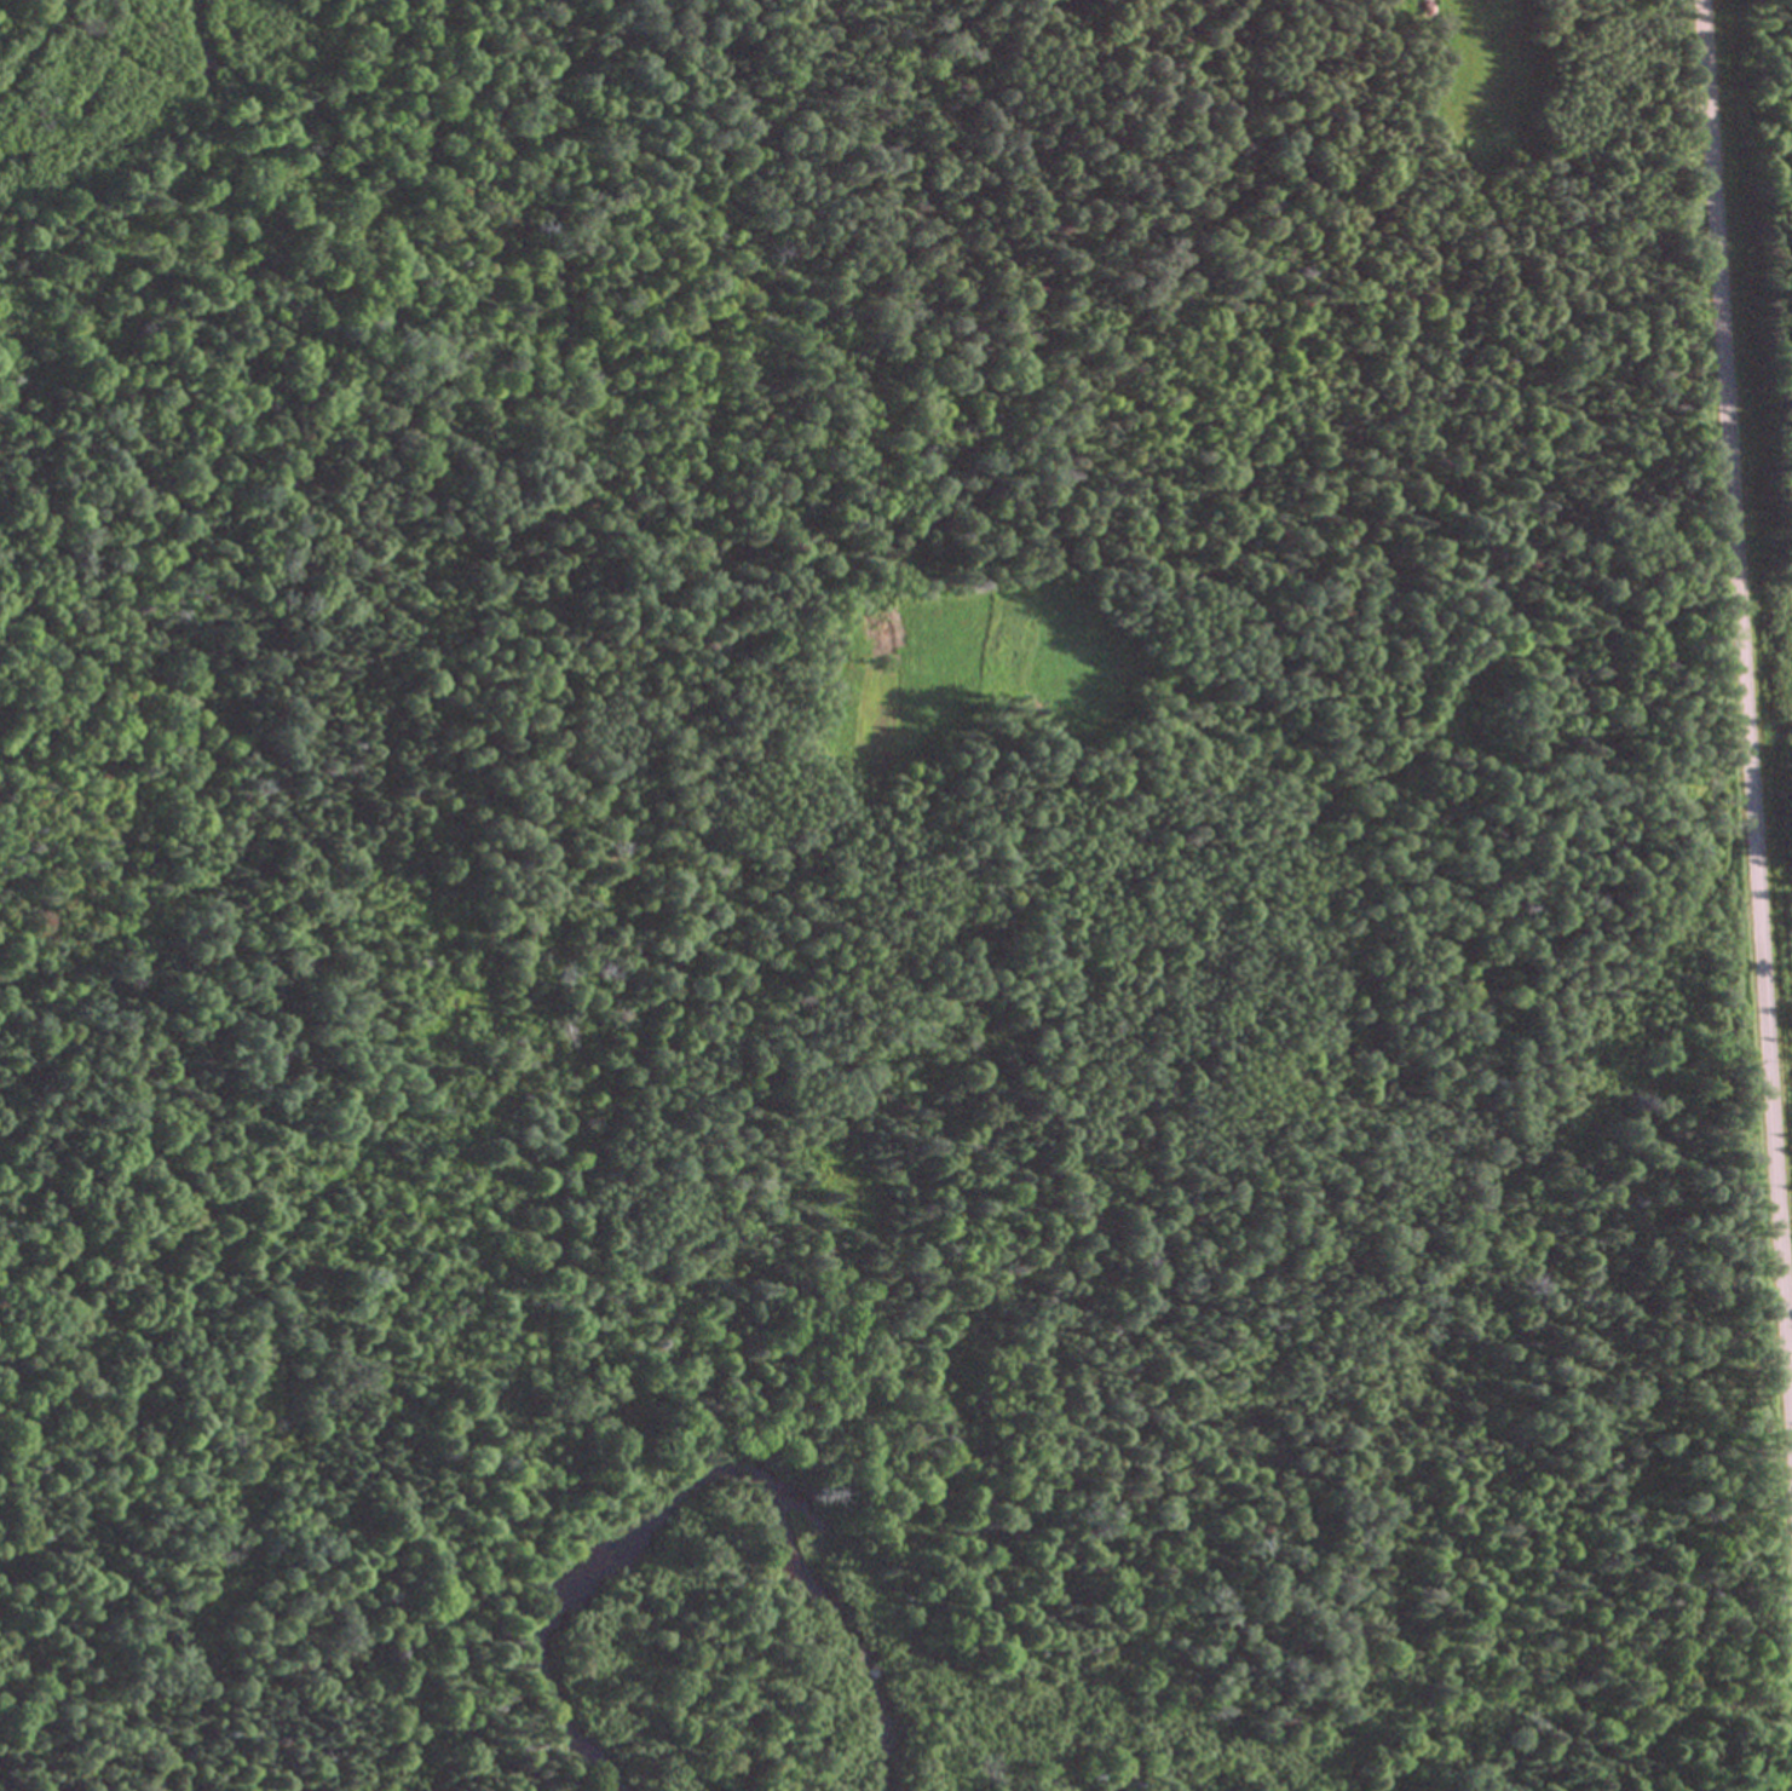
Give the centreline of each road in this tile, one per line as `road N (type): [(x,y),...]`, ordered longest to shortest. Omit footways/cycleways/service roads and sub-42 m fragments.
road 1 (residential): [(1791,1480),(1698,0)]

